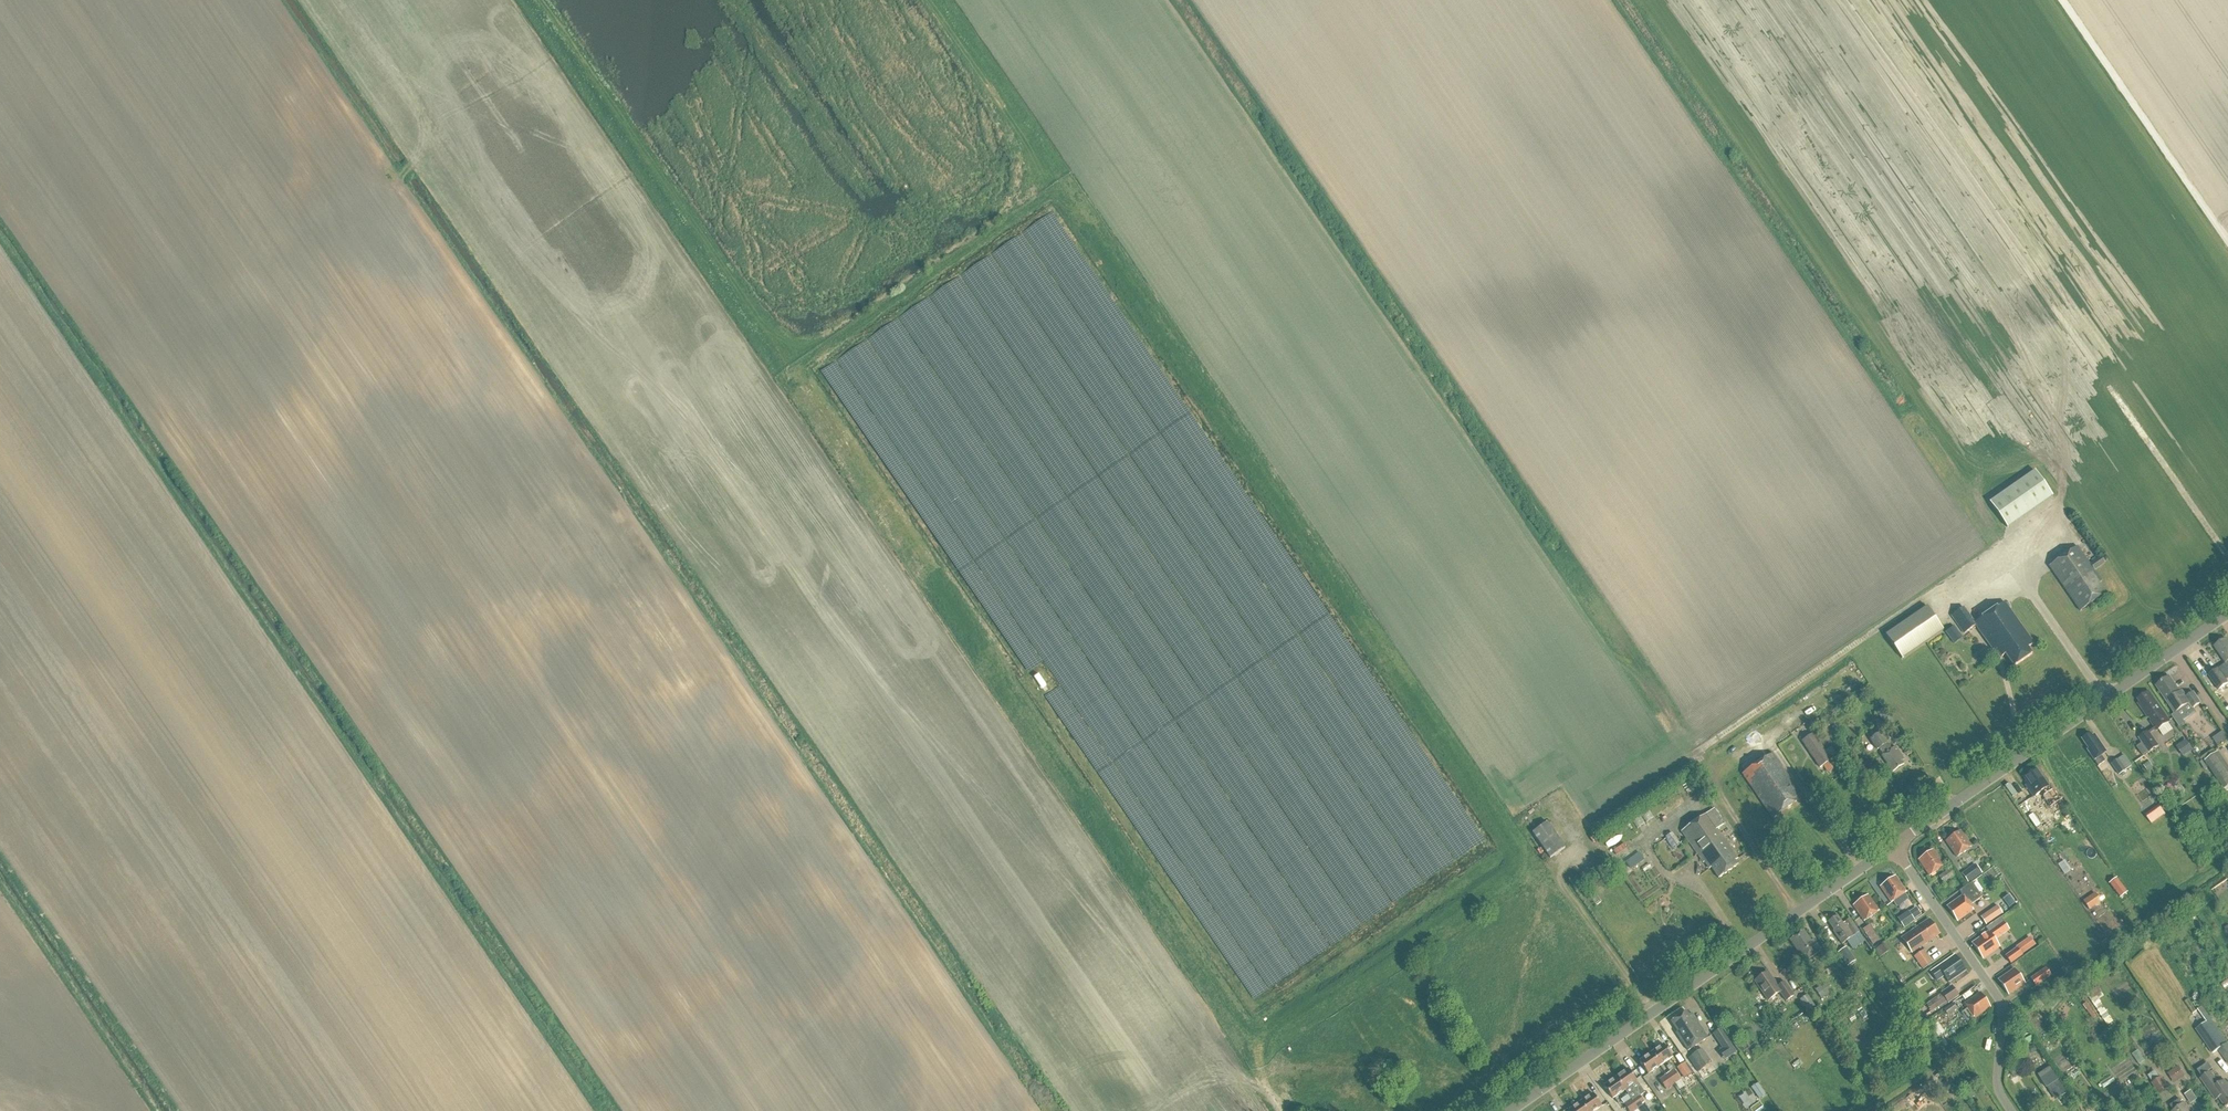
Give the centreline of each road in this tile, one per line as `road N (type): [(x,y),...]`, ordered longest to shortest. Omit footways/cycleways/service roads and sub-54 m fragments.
road 1 (track): [(1282,1110),(1258,1079),(1264,1037),(1513,871),(1517,849),(931,0)]
road 2 (unclassified): [(1511,1110),(1893,846)]
road 3 (track): [(1580,849),(1580,835),(1928,596)]
road 4 (track): [(539,0),(780,342)]
road 5 (unclassified): [(1893,846),(2227,614)]
road 6 (residential): [(2012,1110),(1998,1090),(1999,997),(1893,846)]
road 7 (track): [(2227,244),(2057,0)]
road 8 (track): [(2227,557),(2113,393)]

